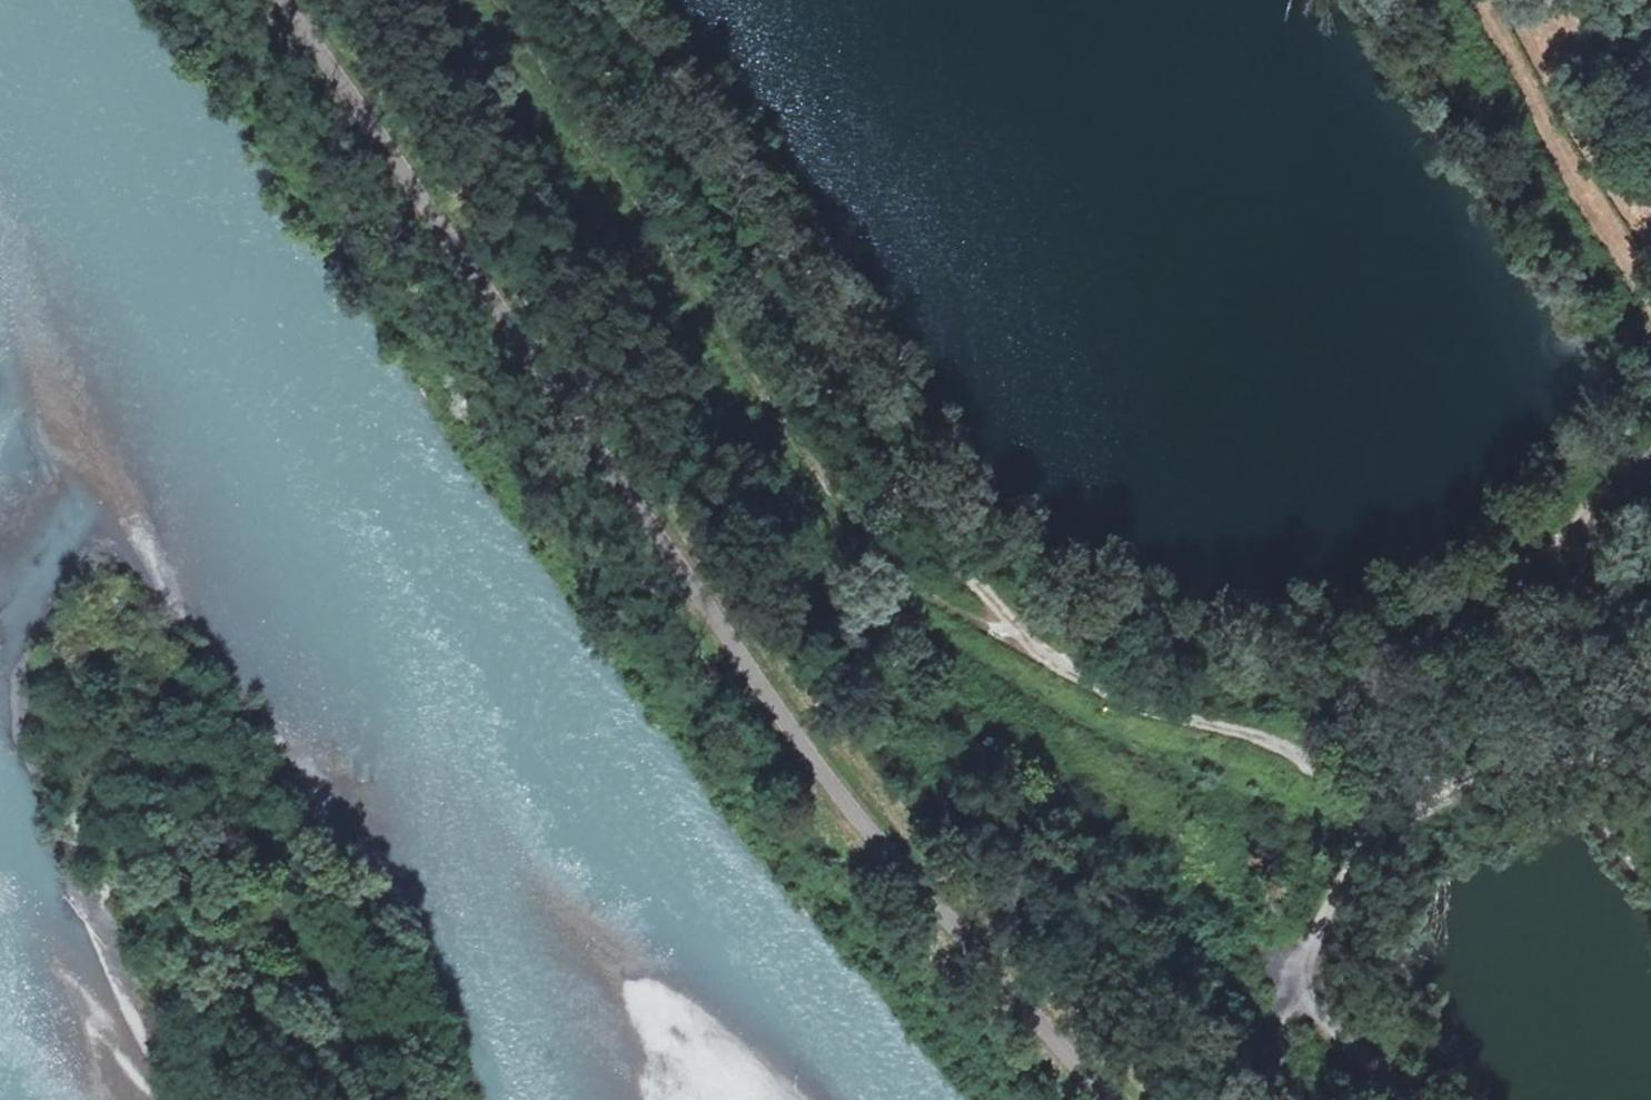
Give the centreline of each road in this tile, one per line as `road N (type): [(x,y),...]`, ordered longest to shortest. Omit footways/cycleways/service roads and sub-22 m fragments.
road 1 (track): [(1344,879),(1650,770)]
road 2 (track): [(1650,768),(1524,565)]
road 3 (track): [(1298,967),(1404,1099)]

